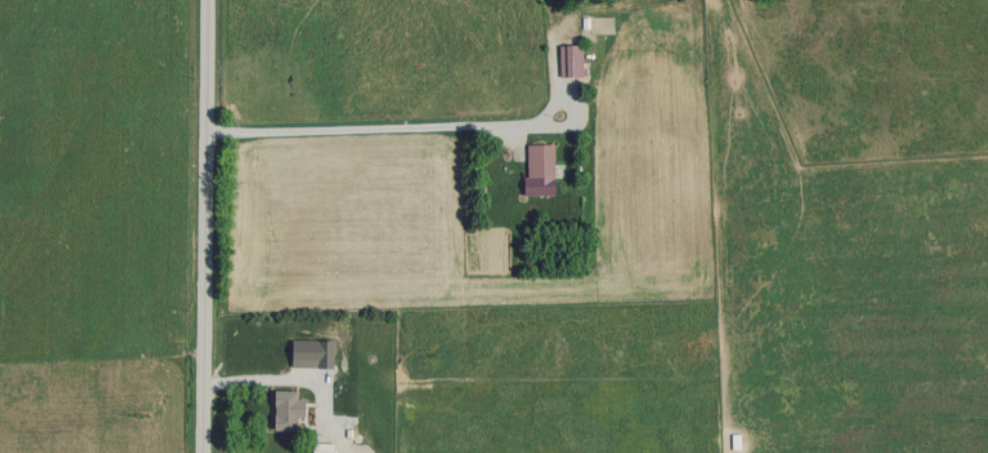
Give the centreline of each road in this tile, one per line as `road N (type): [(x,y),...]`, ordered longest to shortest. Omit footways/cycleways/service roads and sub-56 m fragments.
road 1 (residential): [(195,452),(203,0)]

